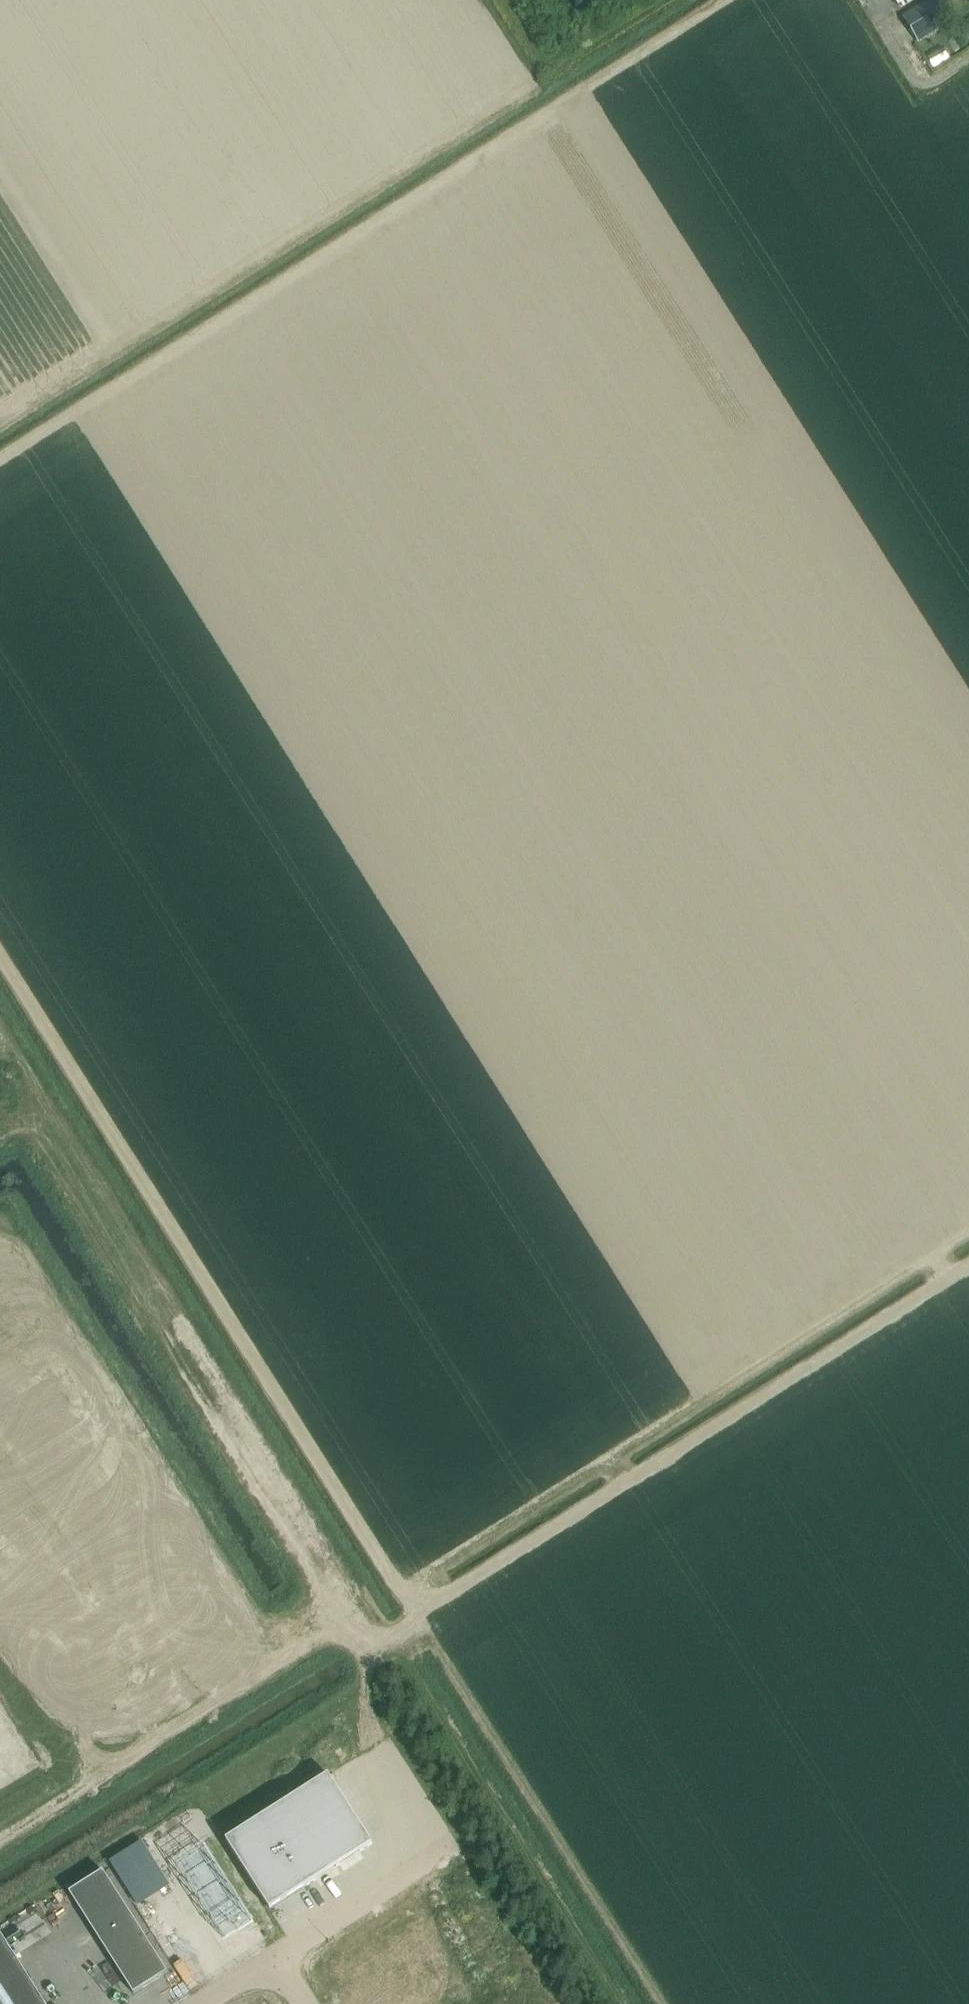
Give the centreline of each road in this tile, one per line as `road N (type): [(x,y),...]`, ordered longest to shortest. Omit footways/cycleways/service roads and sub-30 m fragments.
road 1 (unclassified): [(200,2003),(275,1957),(304,2003)]

